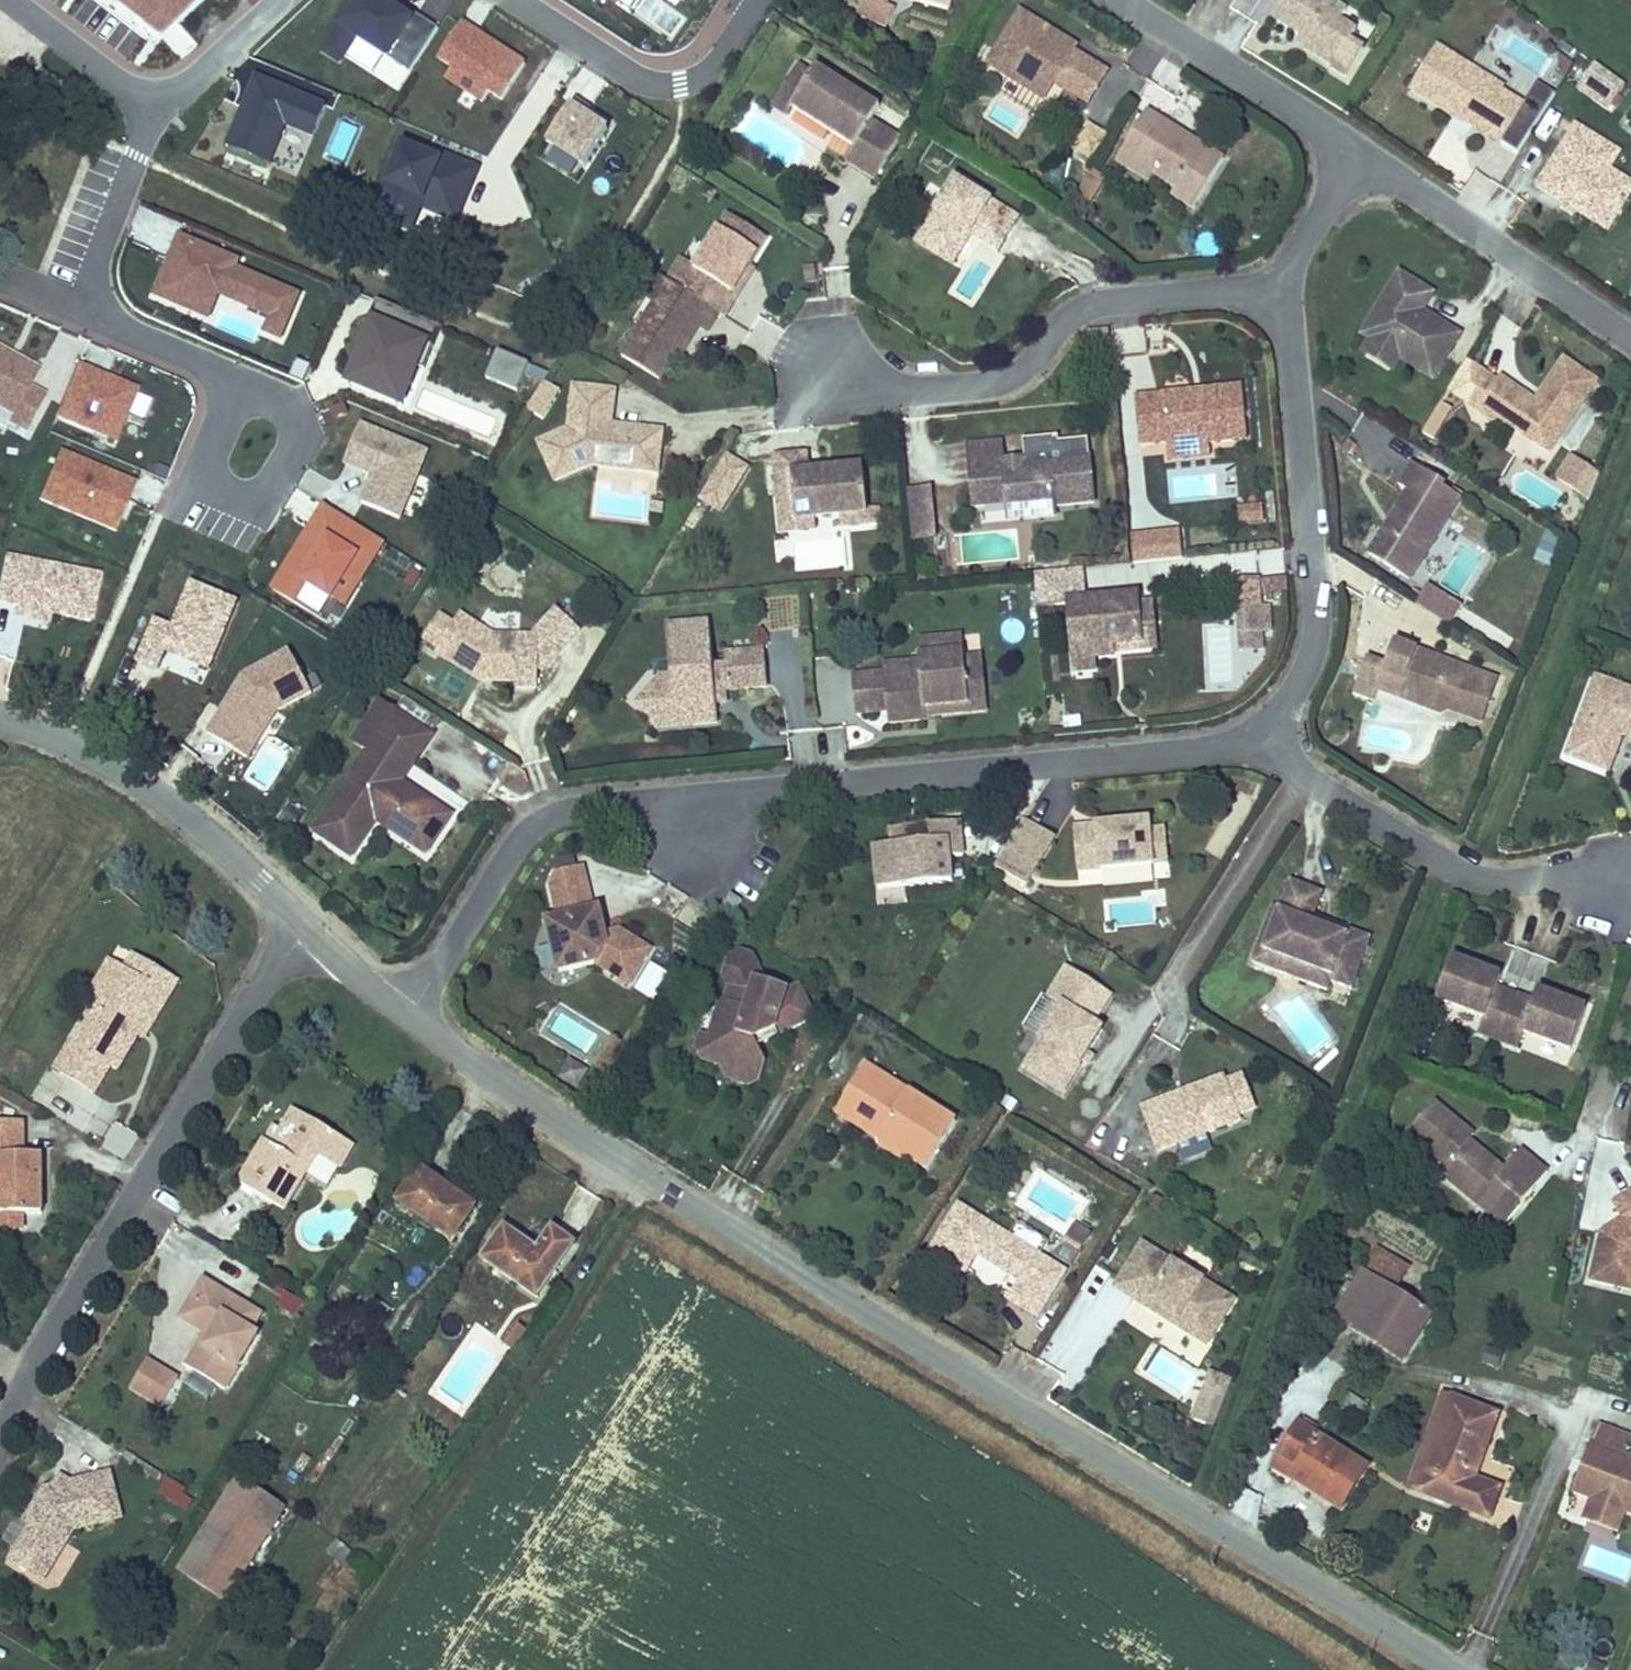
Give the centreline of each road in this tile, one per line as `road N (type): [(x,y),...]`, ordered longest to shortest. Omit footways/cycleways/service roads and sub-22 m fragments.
road 1 (tertiary): [(402,1010),(672,1195),(1443,1669)]
road 2 (residential): [(402,1010),(514,846),(569,812),(1261,746)]
road 3 (residential): [(0,1448),(36,1371),(259,988),(308,929)]
road 4 (residential): [(805,359),(883,386),(999,382),(1020,374),(1054,329),(1088,306),(1283,290)]
road 5 (residential): [(1261,746),(1296,690),(1314,624),(1283,290)]
road 6 (residential): [(1261,746),(1465,875),(1489,881),(1576,873),(1630,890)]
road 7 (tertiary): [(0,708),(147,782),(308,929)]
road 8 (residential): [(153,108),(96,264),(96,288),(108,316),(208,370),(227,395)]
road 9 (residential): [(1360,154),(1630,338)]
road 10 (residential): [(227,395),(256,390),(282,402),(296,427),(295,450),(278,482),(231,498),(206,486),(194,462),(207,426)]
road 11 (residential): [(523,0),(630,72),(657,80),(684,75),(703,60),(742,0)]
road 12 (residential): [(1360,154),(1126,0)]
road 13 (residential): [(4,0),(153,108)]
road 14 (residential): [(153,108),(272,0)]
road 15 (residential): [(1283,290),(1291,261),(1360,154)]
road 16 (tertiary): [(308,929),(402,1010)]

